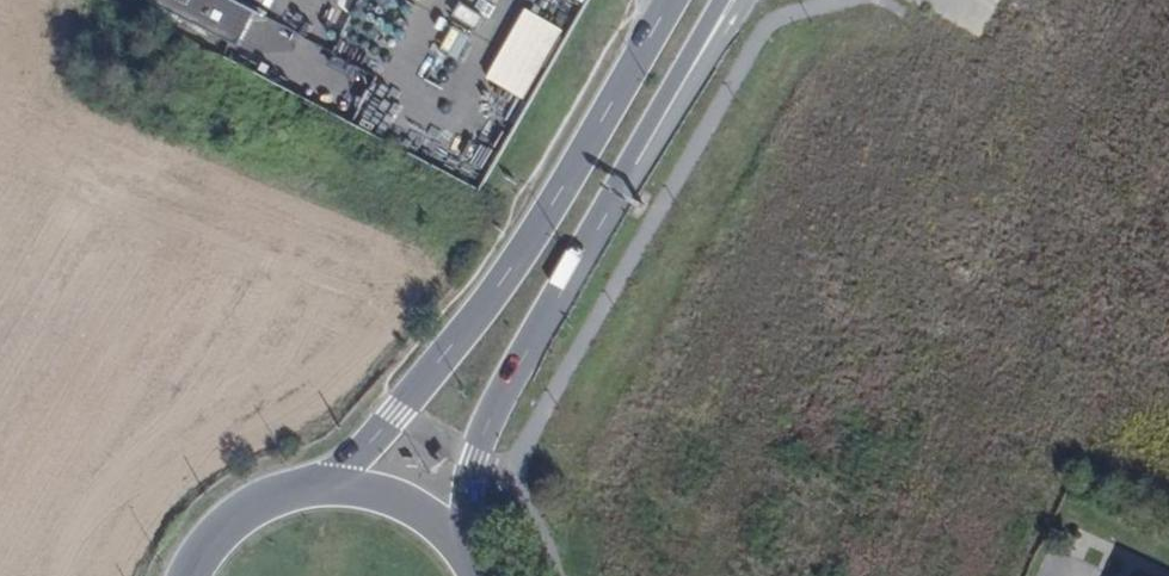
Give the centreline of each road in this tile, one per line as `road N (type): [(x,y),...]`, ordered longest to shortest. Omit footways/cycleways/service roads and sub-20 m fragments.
road 1 (primary): [(672,0),(510,269),(374,441),(313,486)]
road 2 (primary): [(476,567),(468,499),(475,458),(518,365),(601,222)]
road 3 (trunk): [(601,222),(626,197),(743,0)]
road 4 (primary): [(601,222),(609,190),(719,0)]
road 5 (primary): [(476,567),(443,526),(407,502),(357,486),(313,486)]
road 6 (primary): [(313,486),(241,515),(190,575)]

